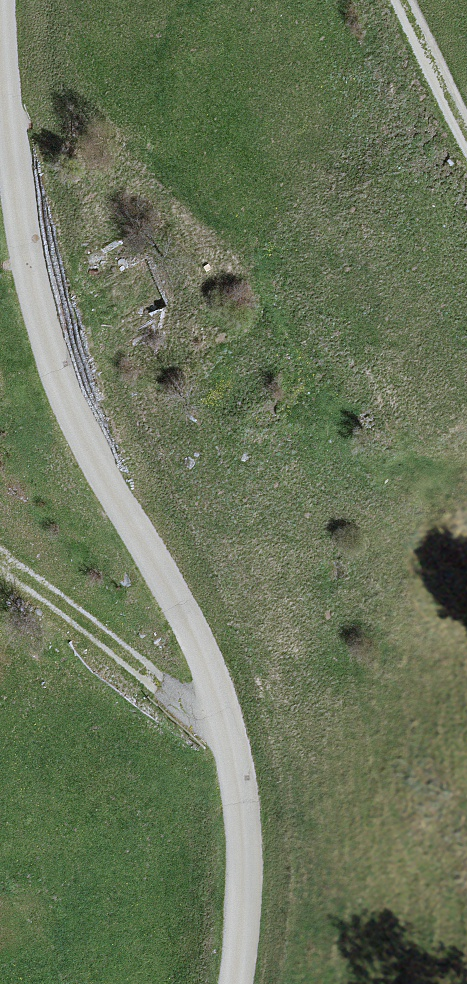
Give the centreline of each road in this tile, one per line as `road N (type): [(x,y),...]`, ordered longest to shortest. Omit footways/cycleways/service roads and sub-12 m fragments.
road 1 (unclassified): [(233,983),(242,818),(225,716),(193,637),(77,426),(48,344),(18,203),(0,0)]
road 2 (track): [(225,716),(199,713),(157,683),(0,554)]
road 3 (track): [(406,0),(466,120)]

